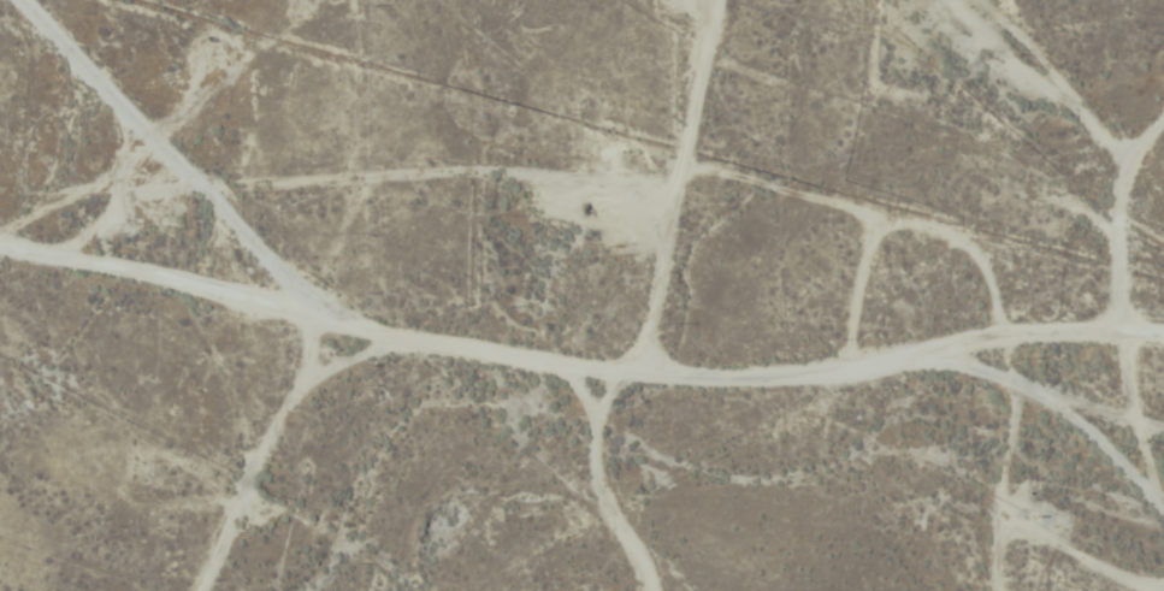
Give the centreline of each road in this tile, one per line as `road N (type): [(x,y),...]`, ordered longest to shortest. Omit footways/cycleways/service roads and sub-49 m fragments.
road 1 (residential): [(0,250),(183,279),(291,312),(575,368),(691,378),(876,367),(1065,325),(1163,329)]
road 2 (residential): [(291,312),(225,224),(169,185),(0,4)]
road 3 (residential): [(654,590),(604,486),(595,403),(575,368)]

